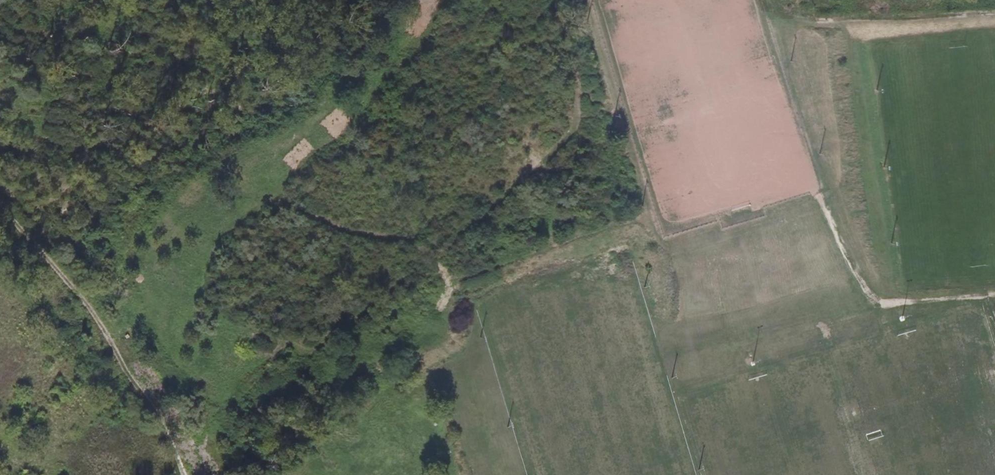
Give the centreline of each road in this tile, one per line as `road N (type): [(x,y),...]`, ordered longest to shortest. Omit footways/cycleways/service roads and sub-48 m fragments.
road 1 (track): [(186,474),(172,438),(85,302),(0,211)]

